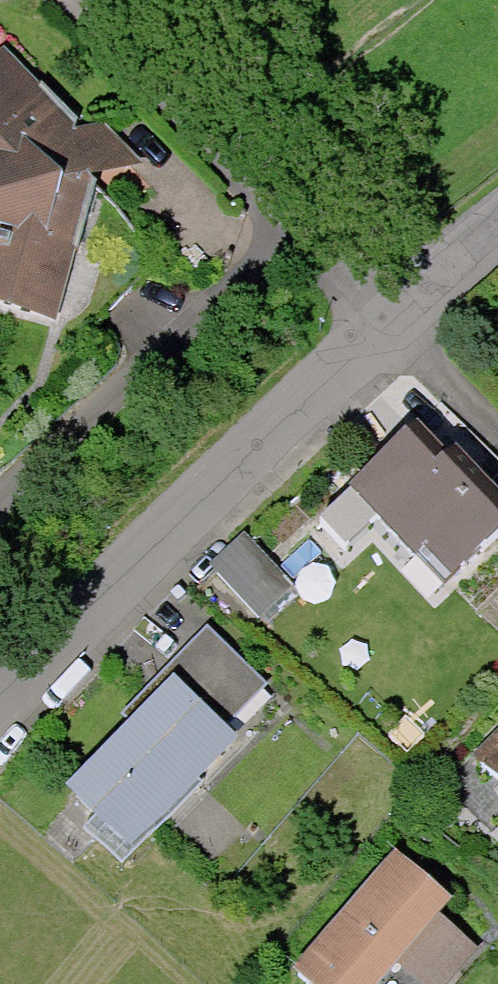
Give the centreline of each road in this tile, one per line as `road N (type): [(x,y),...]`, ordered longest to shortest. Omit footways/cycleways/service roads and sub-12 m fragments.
road 1 (residential): [(0,703),(409,325)]
road 2 (track): [(409,325),(295,225),(73,0)]
road 3 (residential): [(497,414),(409,325)]

